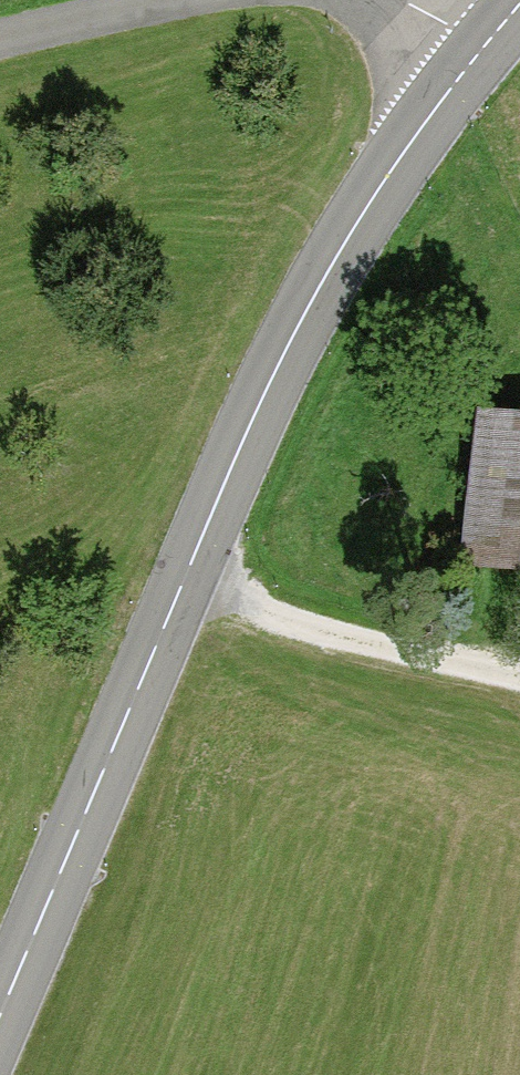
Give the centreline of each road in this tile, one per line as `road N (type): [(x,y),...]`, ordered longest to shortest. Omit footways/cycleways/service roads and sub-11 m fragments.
road 1 (tertiary): [(0,1020),(257,415),(335,262),(481,49)]
road 2 (track): [(183,590),(519,676)]
road 3 (unclassified): [(167,0),(0,41)]

